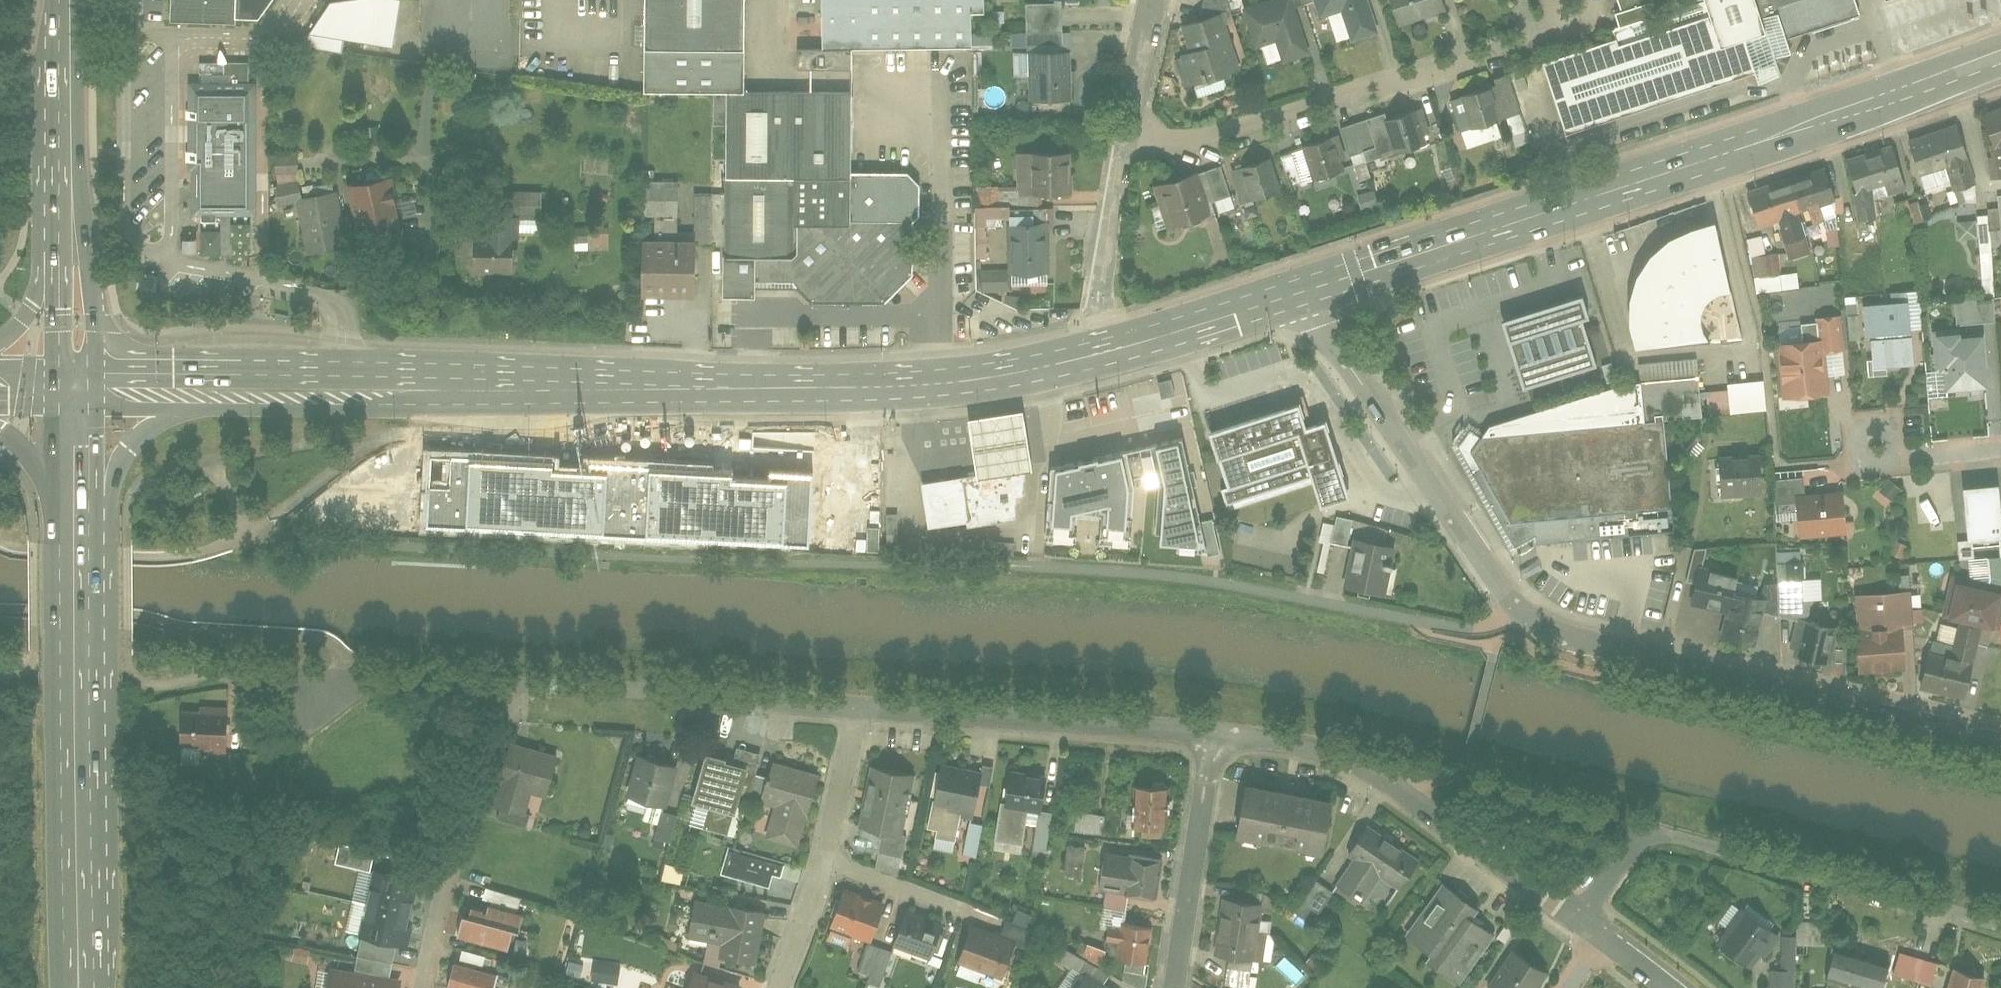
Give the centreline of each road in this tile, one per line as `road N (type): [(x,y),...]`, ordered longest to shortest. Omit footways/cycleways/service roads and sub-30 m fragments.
road 1 (tertiary): [(1302,292),(1044,368),(940,385),(700,388),(218,376)]
road 2 (tertiary): [(2000,743),(1562,638),(1518,612),(1302,292)]
road 3 (tertiary): [(2000,62),(1302,292)]
road 4 (primary): [(62,497),(64,987)]
road 5 (residential): [(1580,918),(1640,819),(2000,916)]
road 6 (residential): [(1126,139),(1186,148),(1532,35),(1569,8)]
road 7 (primary): [(94,987),(89,534)]
road 8 (residential): [(1215,736),(1298,744),(1361,762),(1580,918)]
road 9 (primary): [(95,377),(74,0)]
road 10 (residential): [(500,686),(859,708)]
road 11 (residential): [(859,708),(1215,736)]
road 12 (residential): [(500,686),(462,801),(422,987)]
road 13 (residential): [(1215,736),(1176,987)]
road 14 (primary): [(89,534),(127,451),(218,376)]
road 15 (residential): [(308,708),(329,682),(500,686)]
road 16 (primary): [(55,0),(60,199)]
road 17 (primary): [(60,199),(59,377)]
road 18 (residential): [(829,863),(984,918)]
road 19 (residential): [(859,708),(829,863)]
road 20 (primary): [(89,534),(95,377)]
road 21 (primary): [(60,199),(38,293),(0,340)]
road 22 (residential): [(1156,0),(1126,139)]
road 23 (residential): [(829,863),(780,987)]
road 24 (residential): [(2000,448),(1885,458),(1875,450)]
road 25 (residential): [(1126,139),(1104,262)]
road 26 (tertiary): [(218,376),(95,377)]

